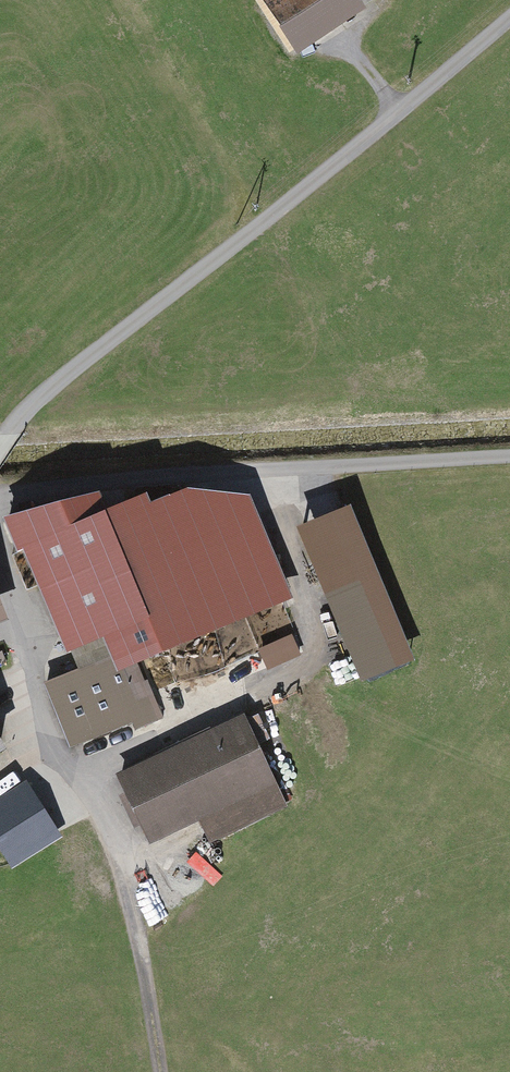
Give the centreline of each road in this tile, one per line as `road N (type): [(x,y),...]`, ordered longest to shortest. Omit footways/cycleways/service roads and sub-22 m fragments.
road 1 (residential): [(509,22),(304,195),(52,389),(0,444)]
road 2 (track): [(159,1071),(126,872),(34,703),(0,571)]
road 3 (residential): [(0,494),(170,469),(509,459)]

